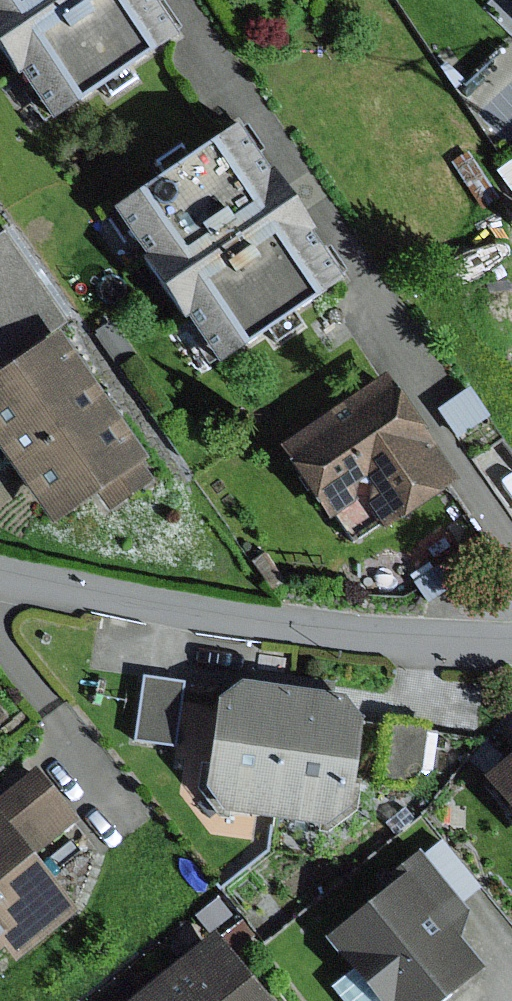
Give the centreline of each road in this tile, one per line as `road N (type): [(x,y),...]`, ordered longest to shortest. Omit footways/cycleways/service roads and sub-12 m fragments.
road 1 (residential): [(0,569),(311,625),(511,641)]

